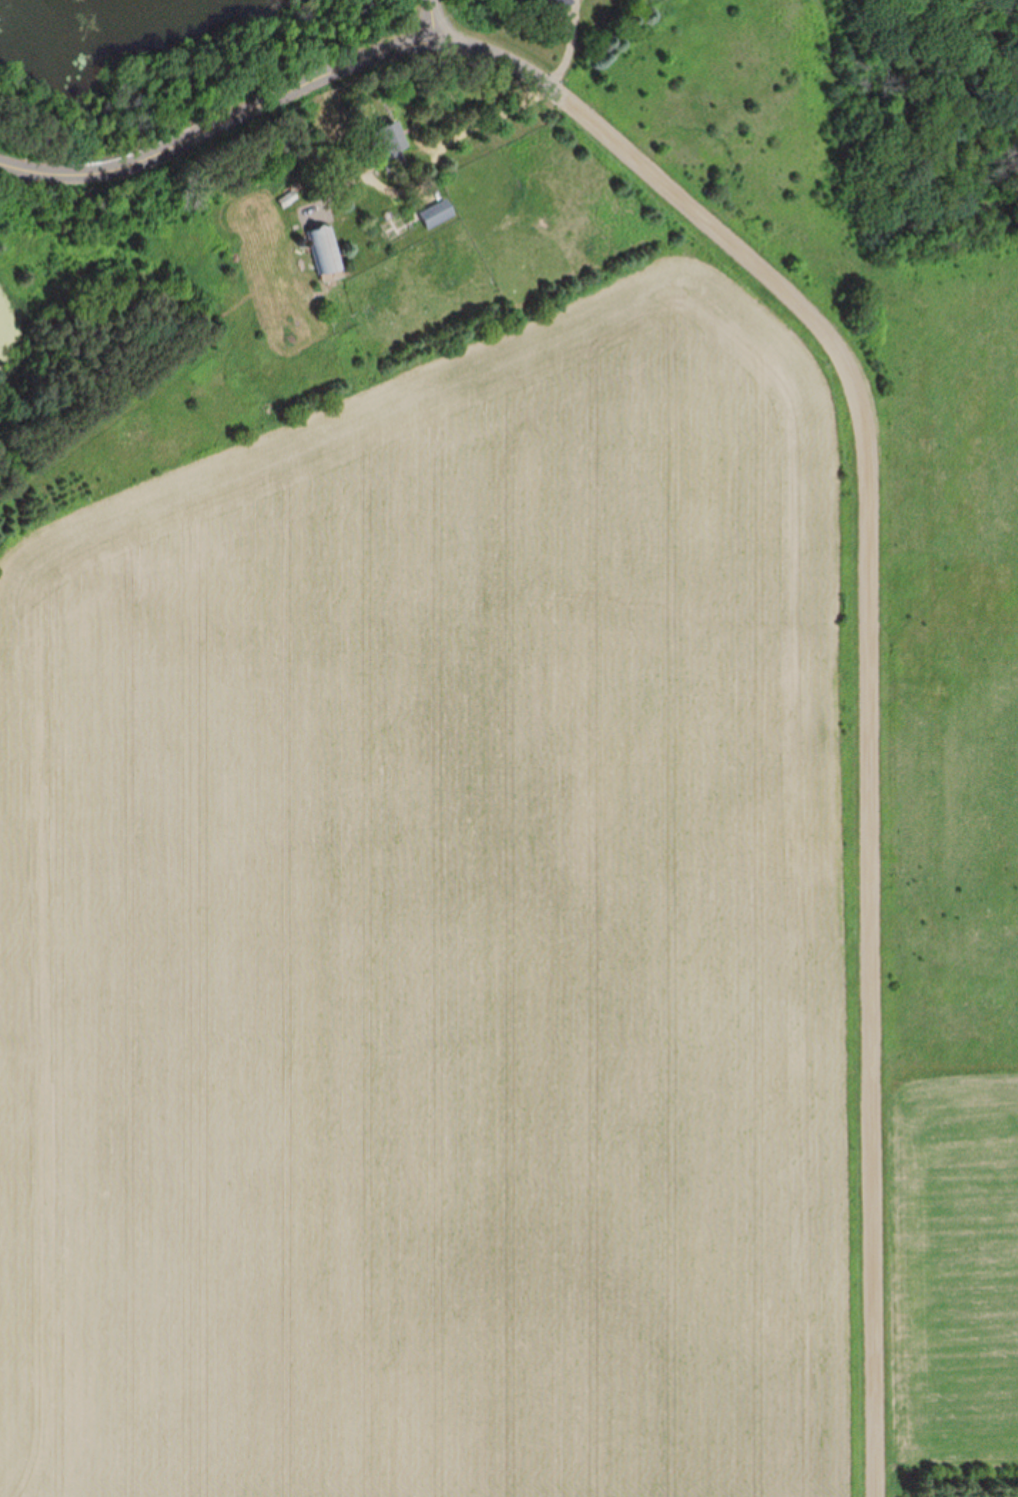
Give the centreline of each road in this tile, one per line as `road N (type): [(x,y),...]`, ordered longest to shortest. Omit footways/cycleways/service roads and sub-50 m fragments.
road 1 (residential): [(434,27),(550,87),(801,300),(842,349),(861,394),(869,443),(877,1496)]
road 2 (residential): [(0,160),(61,178),(137,166),(434,27)]

